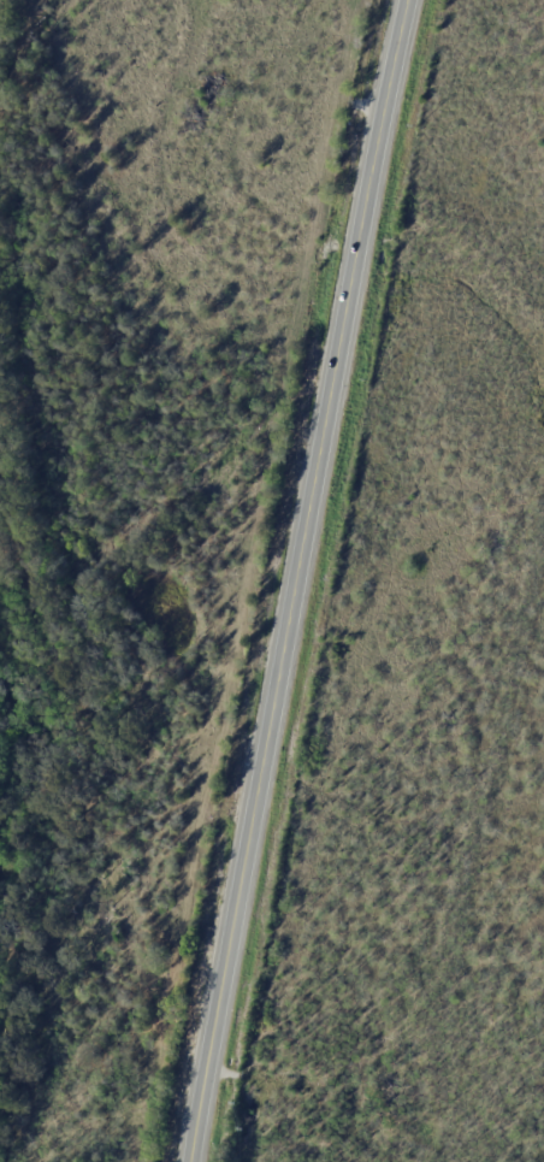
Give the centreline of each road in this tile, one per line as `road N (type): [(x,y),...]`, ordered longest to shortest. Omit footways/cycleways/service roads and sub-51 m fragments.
road 1 (secondary): [(186,1161),(351,255),(407,0)]

